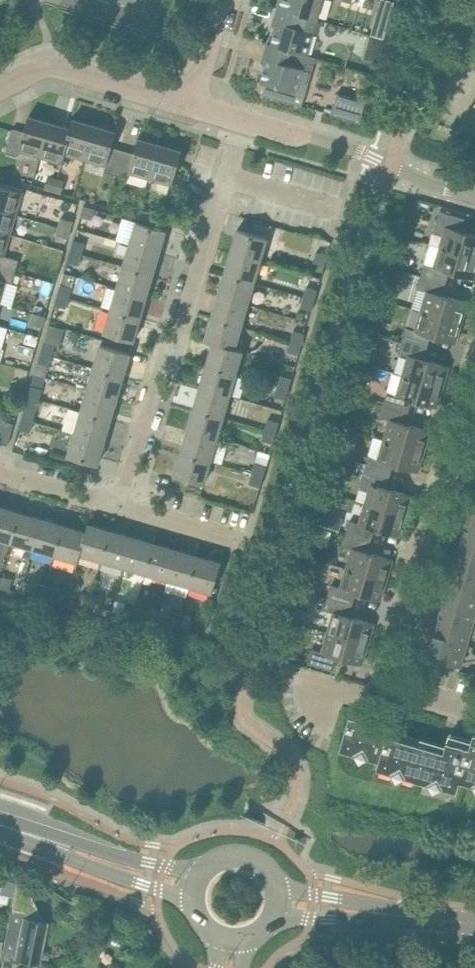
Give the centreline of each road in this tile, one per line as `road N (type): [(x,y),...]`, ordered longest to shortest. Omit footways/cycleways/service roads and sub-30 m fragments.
road 1 (residential): [(120,500),(240,120)]
road 2 (residential): [(381,682),(474,363)]
road 3 (residential): [(240,120),(474,198)]
road 4 (residential): [(0,87),(49,63),(194,106)]
road 5 (tertiary): [(53,842),(70,857),(194,901)]
road 6 (tertiary): [(201,875),(53,842)]
road 7 (residential): [(248,534),(120,500)]
road 8 (residential): [(120,500),(0,467)]

